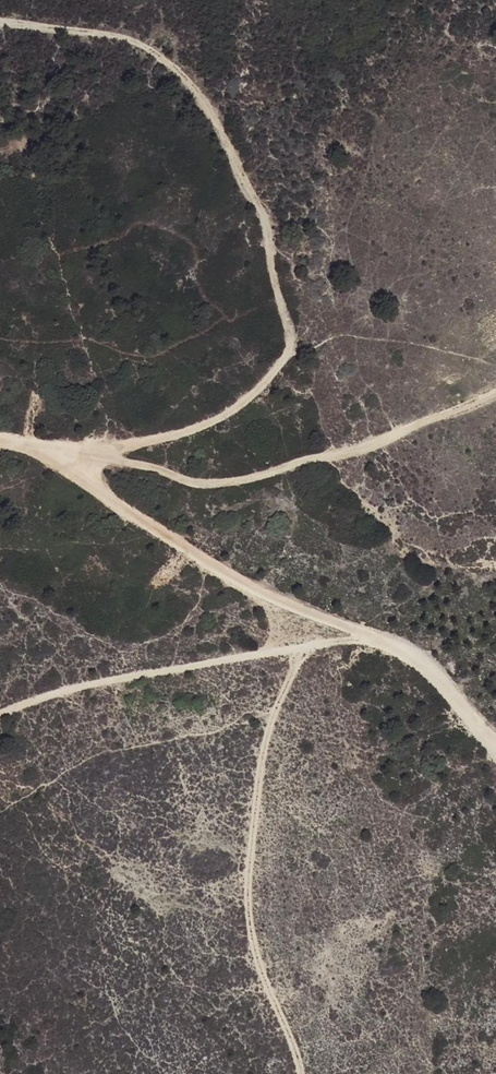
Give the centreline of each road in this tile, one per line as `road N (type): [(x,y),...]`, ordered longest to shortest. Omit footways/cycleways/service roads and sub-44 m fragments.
road 1 (track): [(90,456),(217,420),(248,401),(280,366),(289,341),(261,219),(208,115),(171,65),(137,43),(0,23)]
road 2 (track): [(495,741),(398,643),(232,583),(62,461)]
road 3 (track): [(90,456),(205,484),(249,478),(495,391)]
road 4 (track): [(362,631),(60,691),(0,717)]

